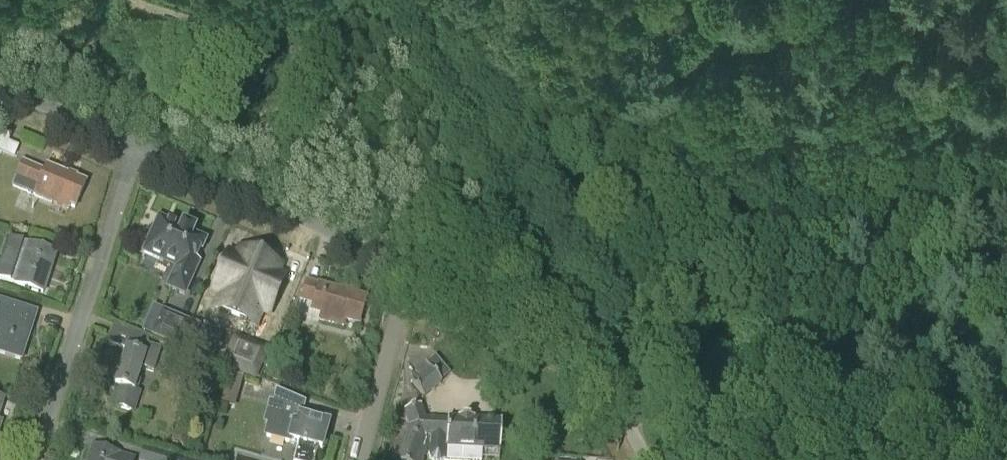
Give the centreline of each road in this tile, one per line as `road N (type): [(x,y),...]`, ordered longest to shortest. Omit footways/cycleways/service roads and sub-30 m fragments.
road 1 (track): [(587,351),(396,0)]
road 2 (unclassified): [(33,459),(137,143)]
road 3 (unclassified): [(410,270),(137,143)]
road 4 (unclassified): [(587,351),(833,459)]
road 5 (unclassified): [(410,270),(360,459)]
road 6 (unclassified): [(587,351),(410,270)]
road 7 (unclassified): [(137,143),(0,91)]
road 8 (unclassified): [(644,459),(587,351)]

